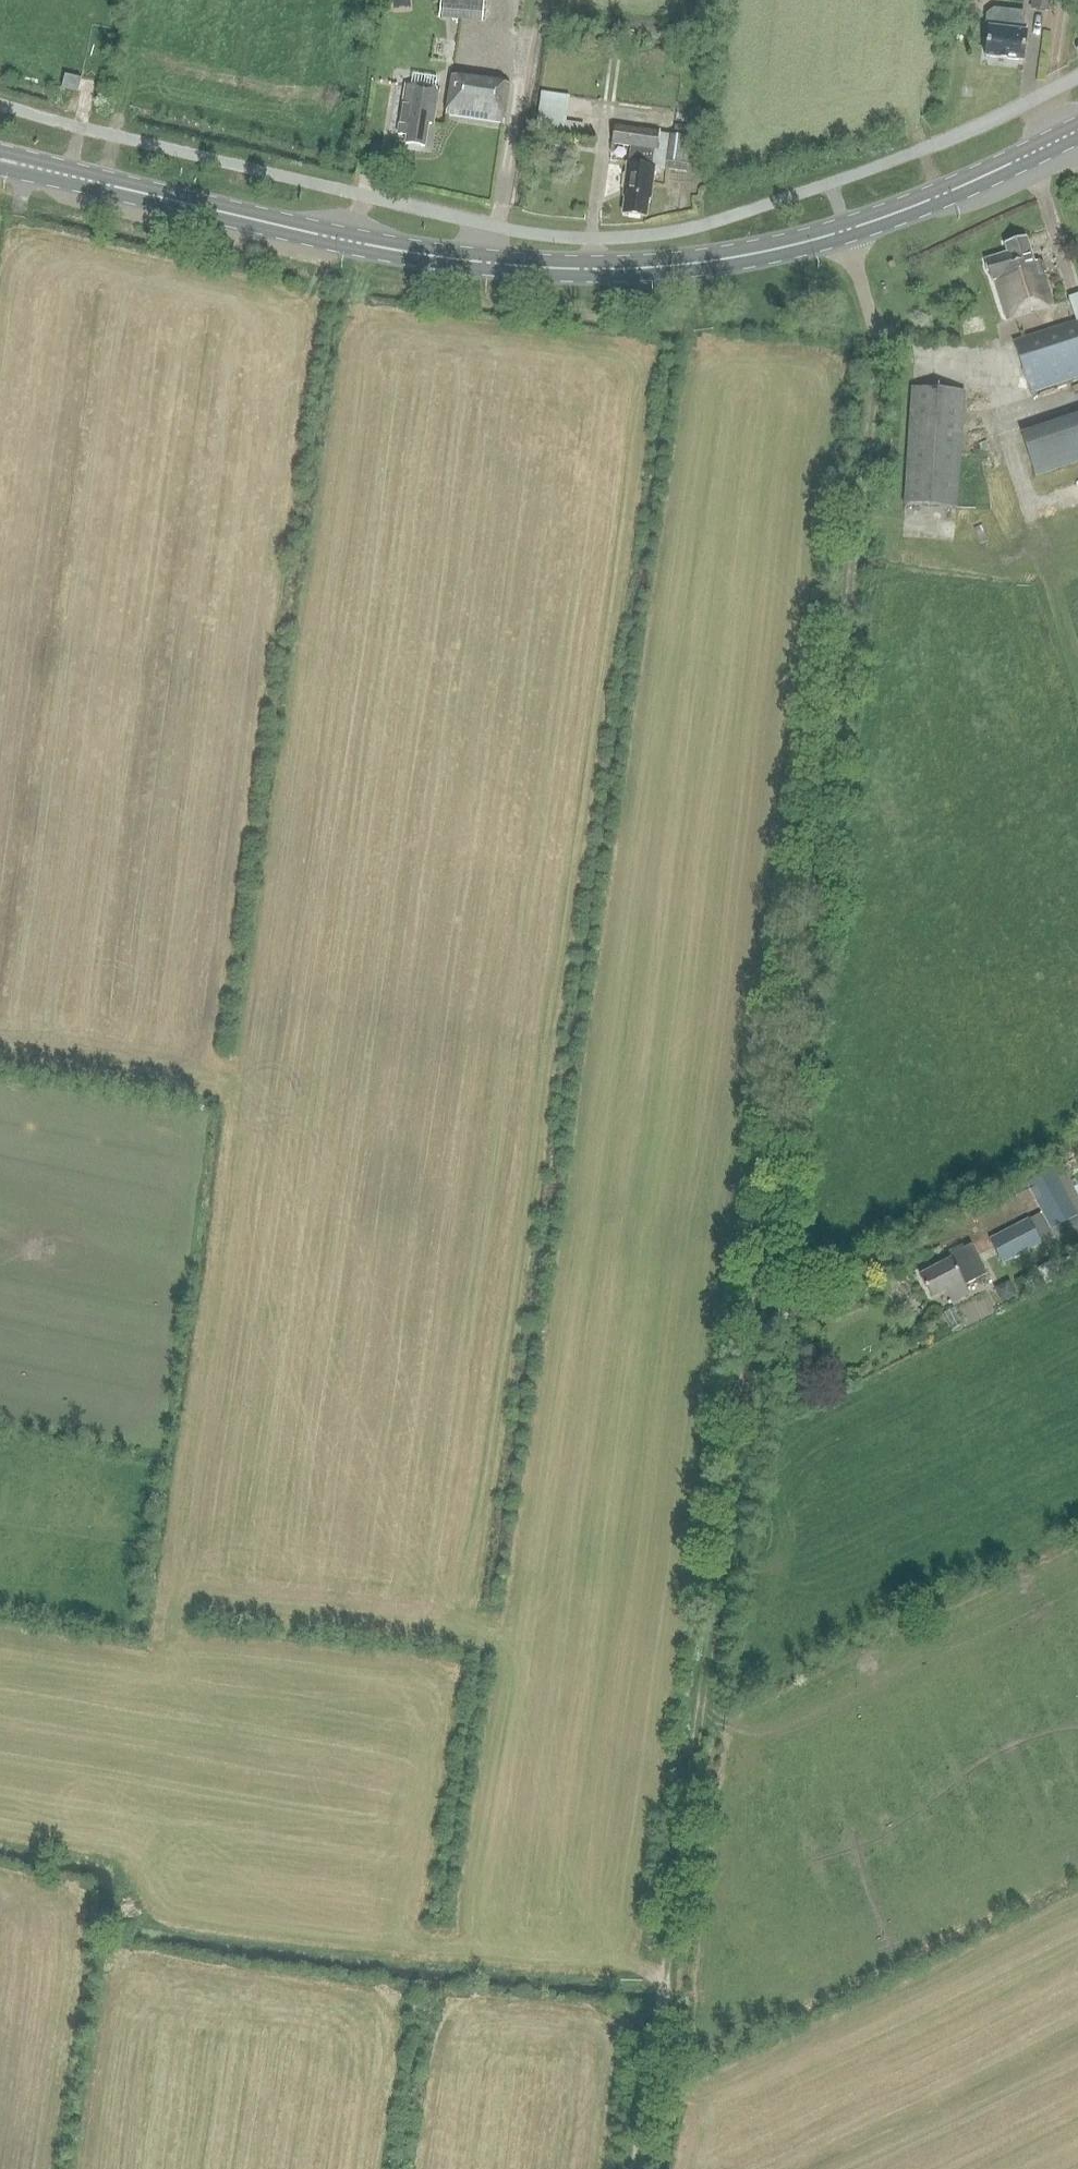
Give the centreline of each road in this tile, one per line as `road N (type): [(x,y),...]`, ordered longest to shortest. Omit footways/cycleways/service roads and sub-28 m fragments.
road 1 (unclassified): [(635,2168),(763,1308),(872,419),(873,334),(844,232)]
road 2 (secondary): [(844,232),(679,267),(526,269),(360,244),(0,159)]
road 3 (secondary): [(844,232),(946,195),(1077,131)]

